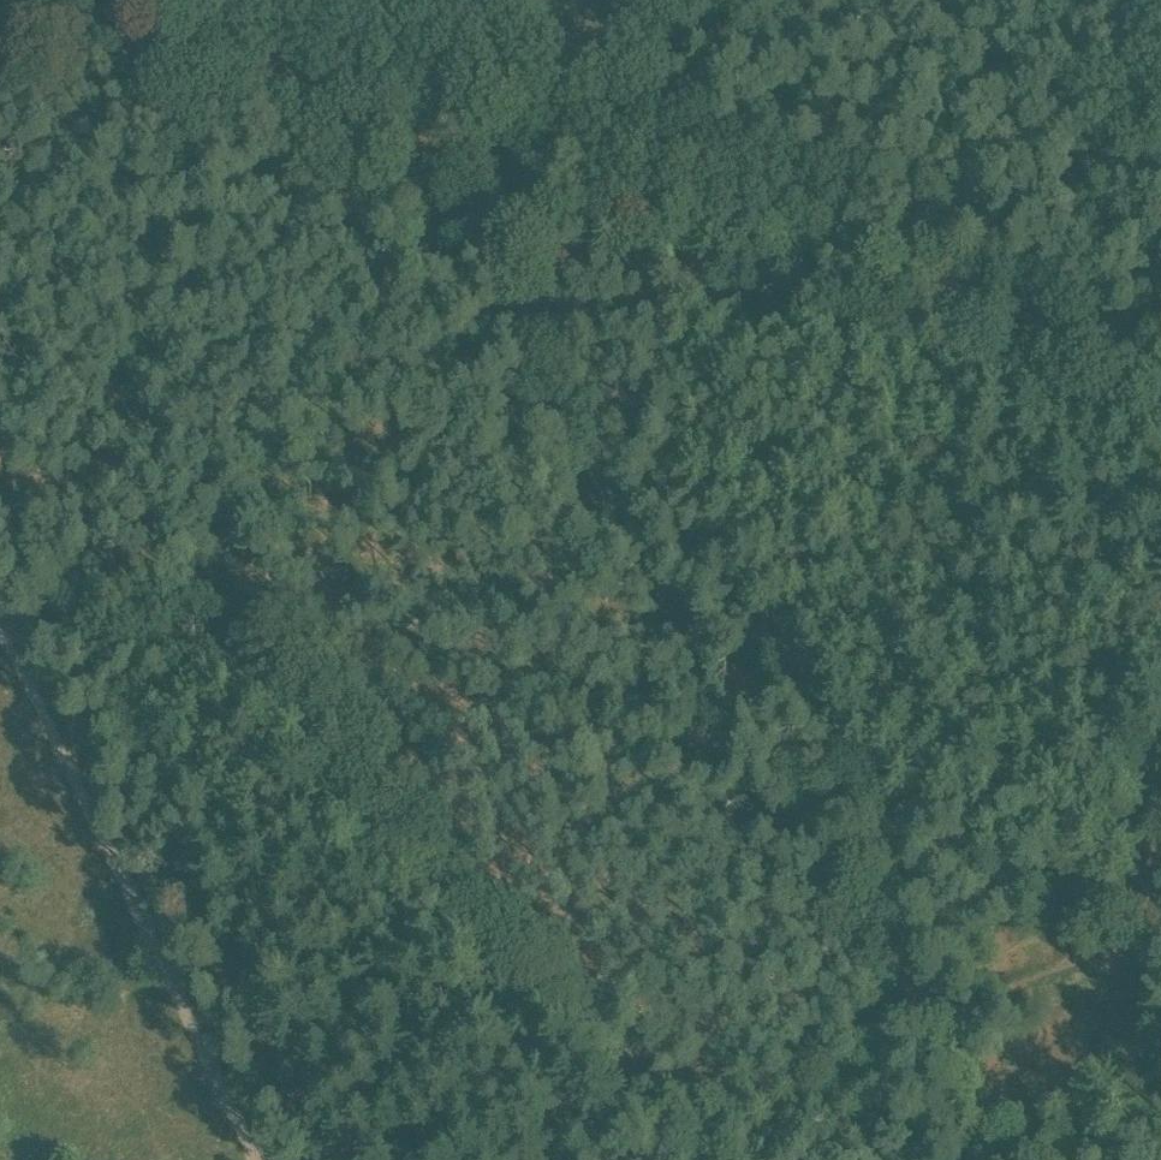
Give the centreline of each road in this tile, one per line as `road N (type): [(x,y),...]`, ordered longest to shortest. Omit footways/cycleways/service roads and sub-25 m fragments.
road 1 (unclassified): [(0,28),(1160,383)]
road 2 (track): [(0,516),(304,1159)]
road 3 (track): [(254,1159),(0,627)]
road 4 (track): [(930,1025),(605,1159)]
road 5 (track): [(1160,874),(1047,1159)]
road 6 (track): [(1160,929),(930,1025)]
road 7 (track): [(997,1159),(930,1025)]

